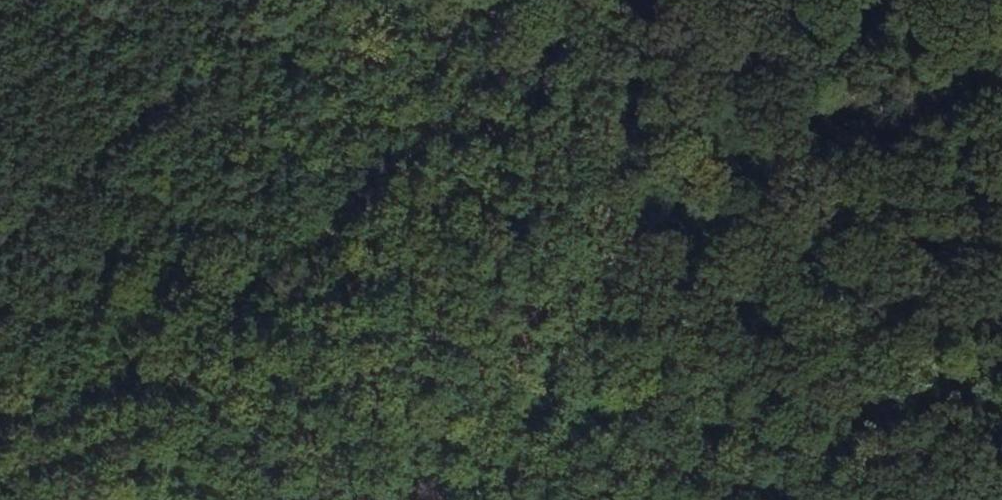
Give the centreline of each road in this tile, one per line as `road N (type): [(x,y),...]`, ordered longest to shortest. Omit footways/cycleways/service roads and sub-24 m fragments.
road 1 (track): [(819,499),(749,481),(658,477),(447,499)]

